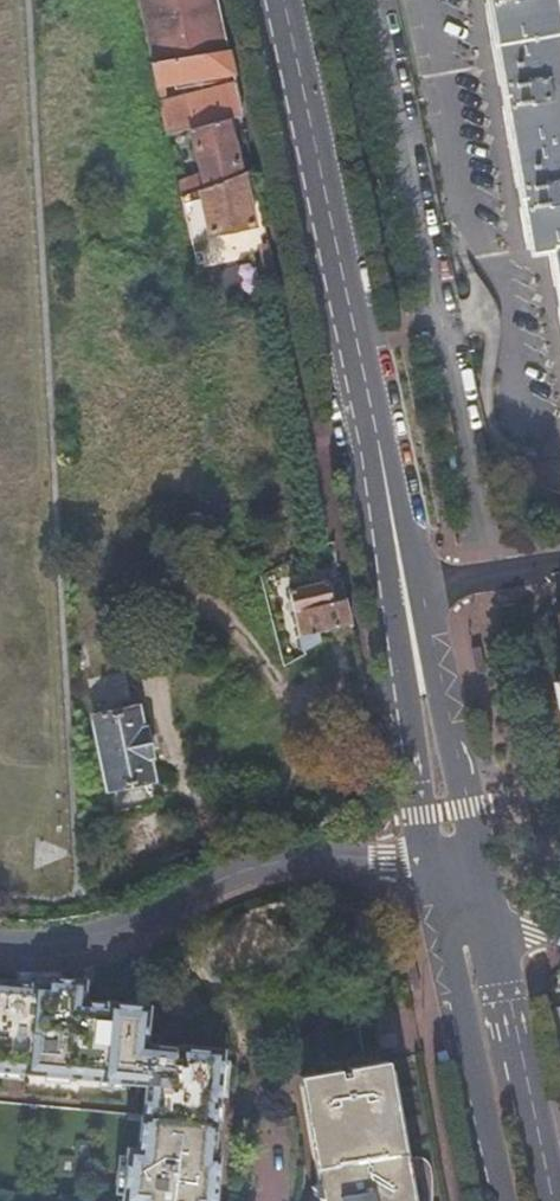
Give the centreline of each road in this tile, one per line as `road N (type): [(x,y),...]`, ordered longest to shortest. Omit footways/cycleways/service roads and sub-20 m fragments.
road 1 (primary): [(399,581),(275,0)]
road 2 (residential): [(0,945),(112,932),(280,864),(398,860),(455,881)]
road 3 (primary): [(529,1200),(455,881)]
road 4 (primary): [(455,881),(399,581)]
road 5 (residential): [(399,581),(559,556)]

